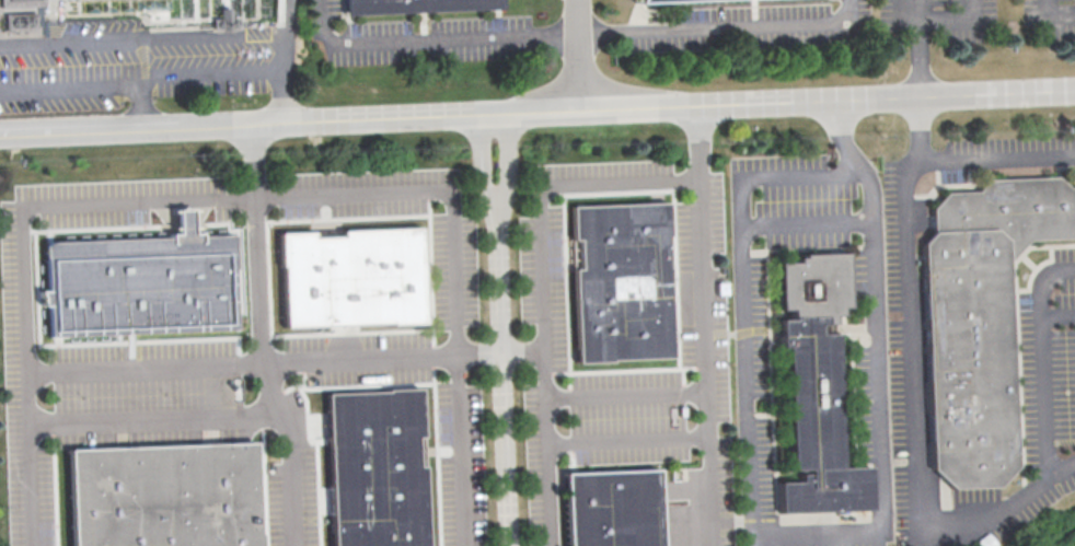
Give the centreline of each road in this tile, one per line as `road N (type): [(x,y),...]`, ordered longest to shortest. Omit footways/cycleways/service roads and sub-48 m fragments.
road 1 (residential): [(1074,90),(0,136)]

